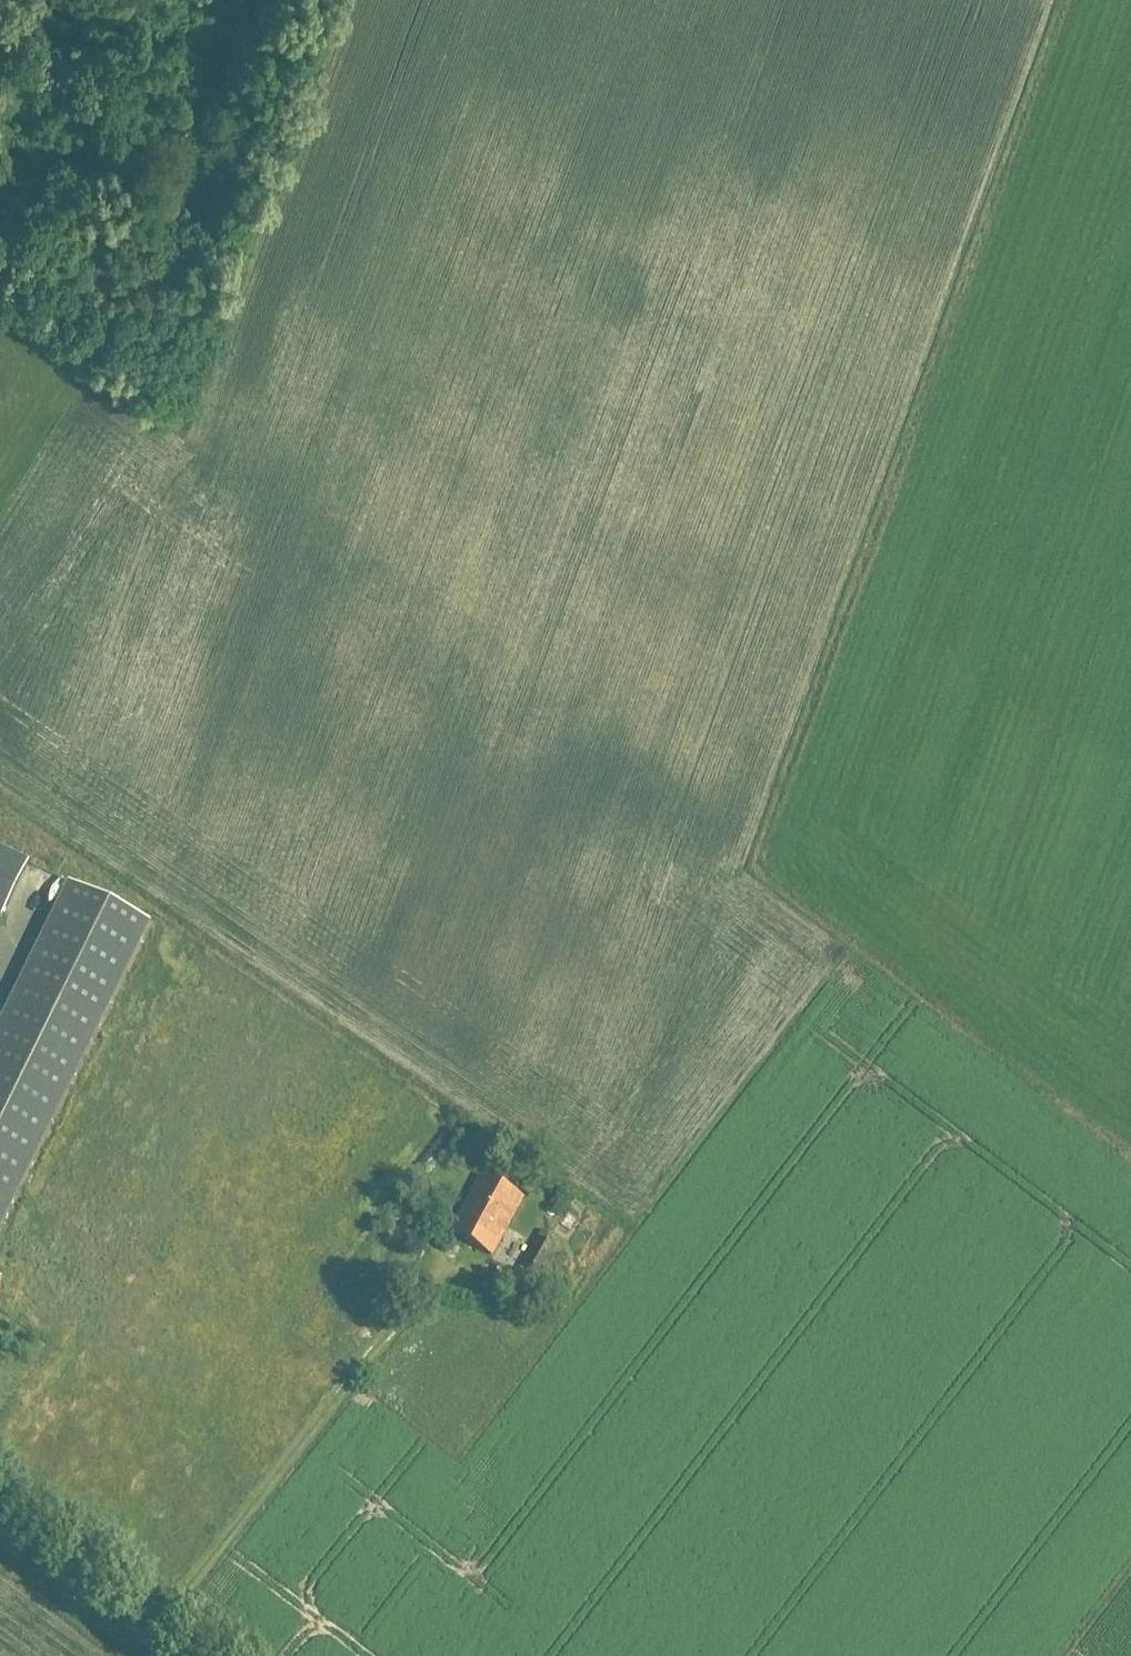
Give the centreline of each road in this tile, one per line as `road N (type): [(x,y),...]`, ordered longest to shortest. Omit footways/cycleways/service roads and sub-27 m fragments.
road 1 (unclassified): [(176,1655),(0,1524)]

